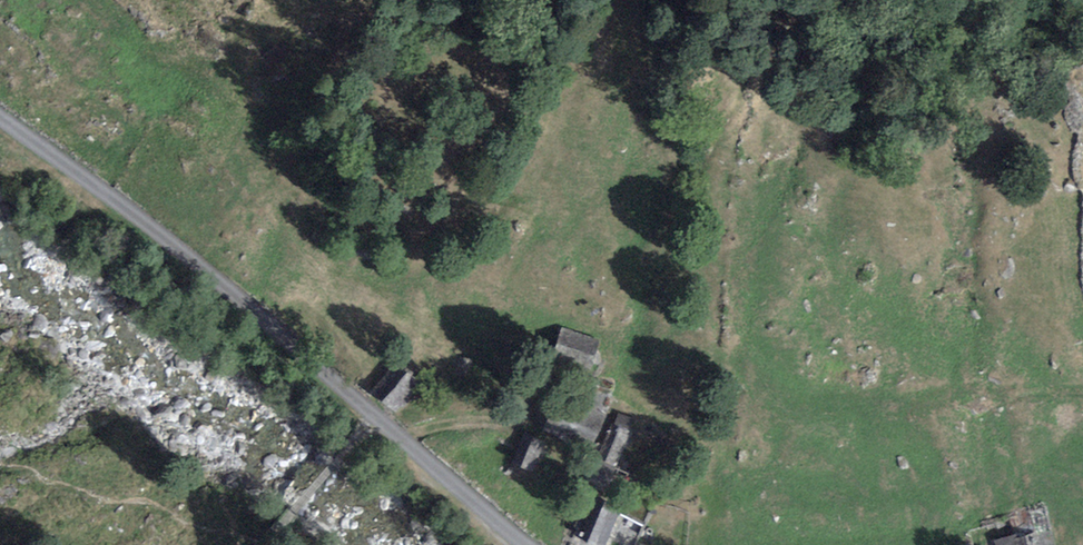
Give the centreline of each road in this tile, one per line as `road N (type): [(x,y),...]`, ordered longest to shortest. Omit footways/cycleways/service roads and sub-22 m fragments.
road 1 (unclassified): [(0,120),(190,259),(375,418)]
road 2 (residential): [(375,418),(526,544)]

